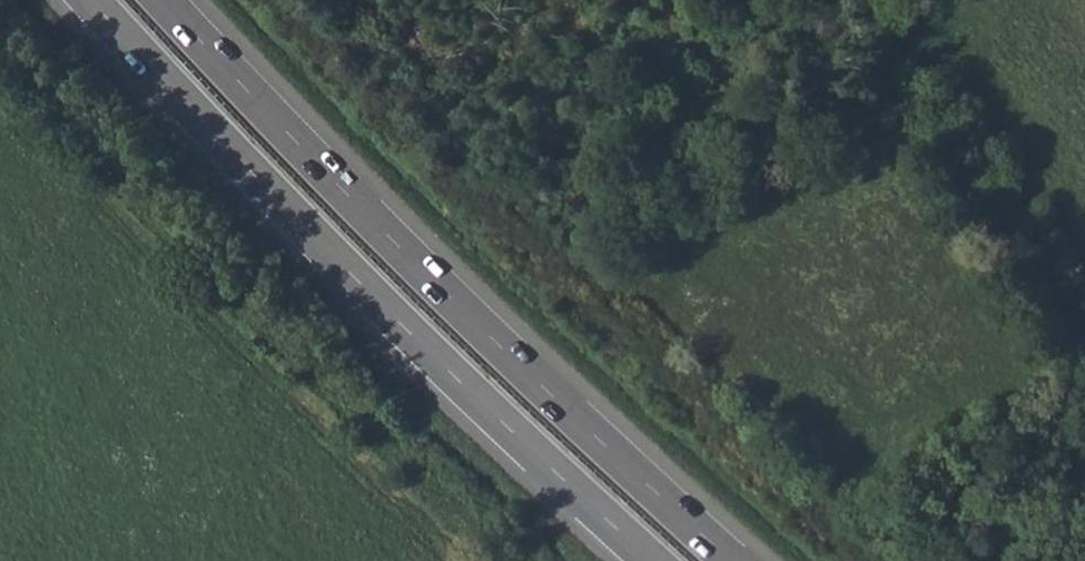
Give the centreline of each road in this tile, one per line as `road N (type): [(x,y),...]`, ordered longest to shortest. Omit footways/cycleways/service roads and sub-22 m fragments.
road 1 (trunk): [(732,560),(451,298),(164,0)]
road 2 (trunk): [(91,0),(410,332),(652,560)]

